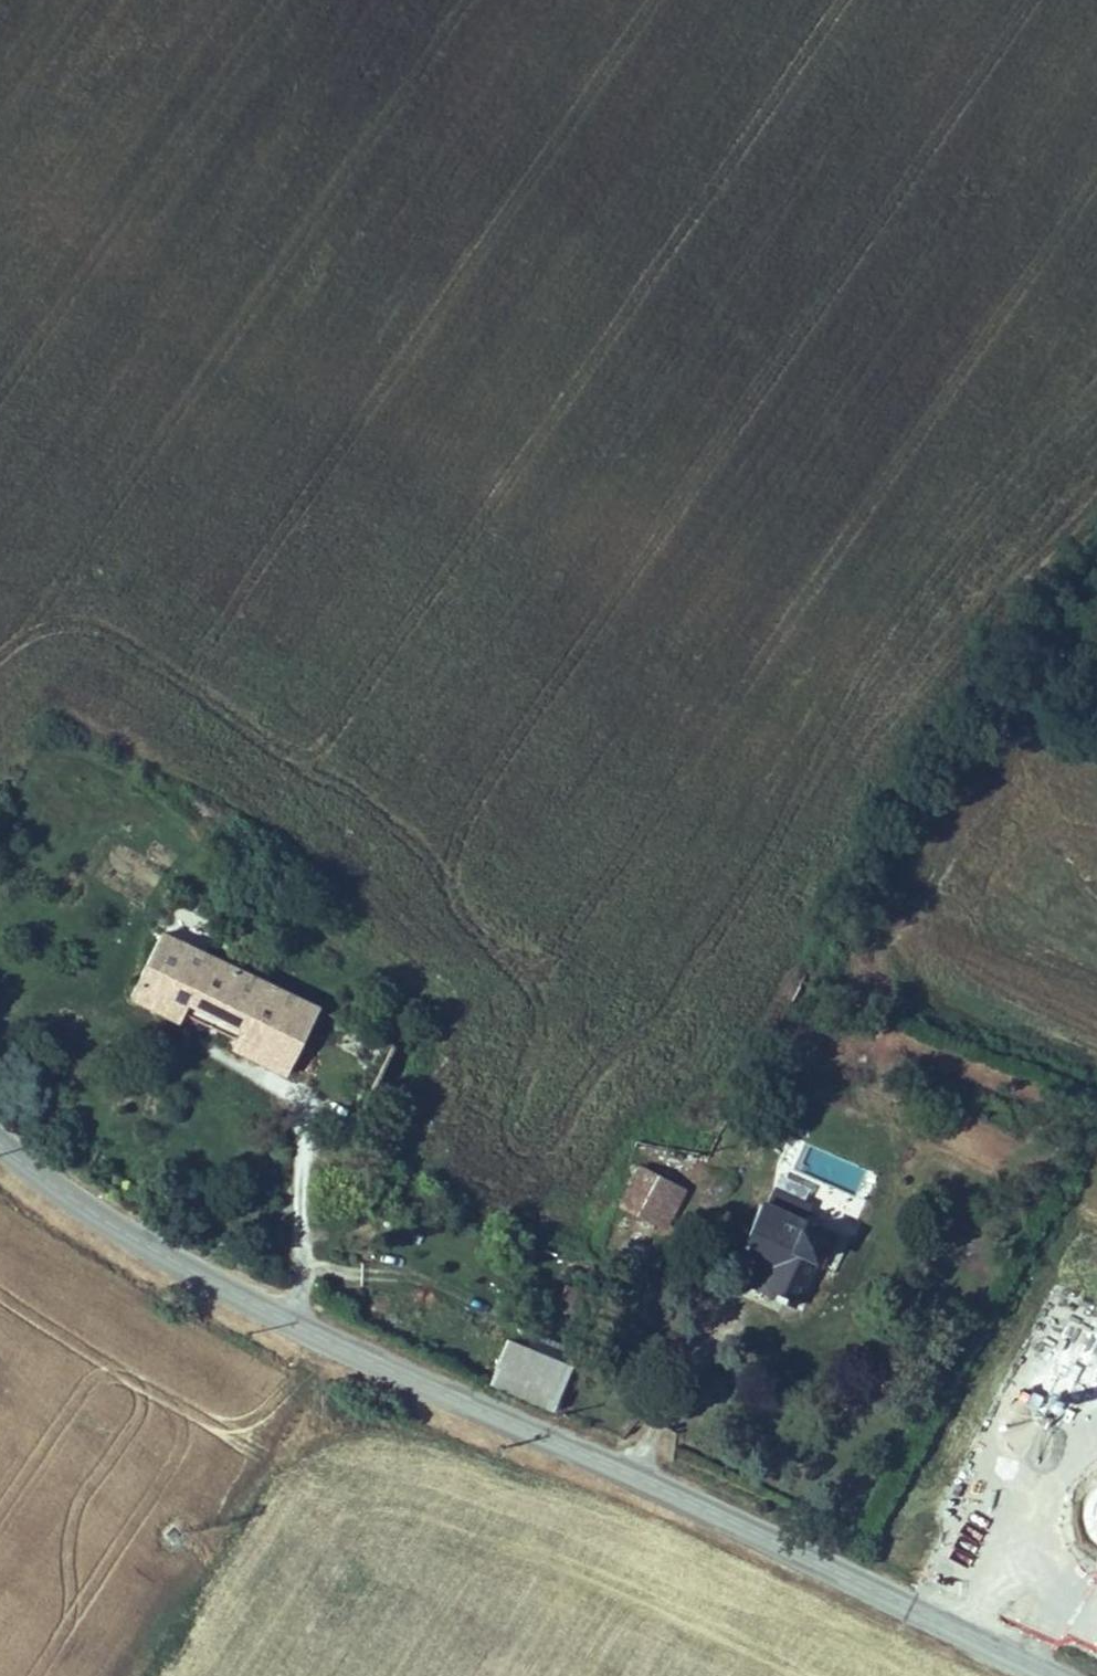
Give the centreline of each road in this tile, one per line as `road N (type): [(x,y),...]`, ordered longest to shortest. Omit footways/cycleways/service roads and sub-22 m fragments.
road 1 (tertiary): [(0,1141),(125,1231),(246,1301),(850,1576),(1048,1675)]

